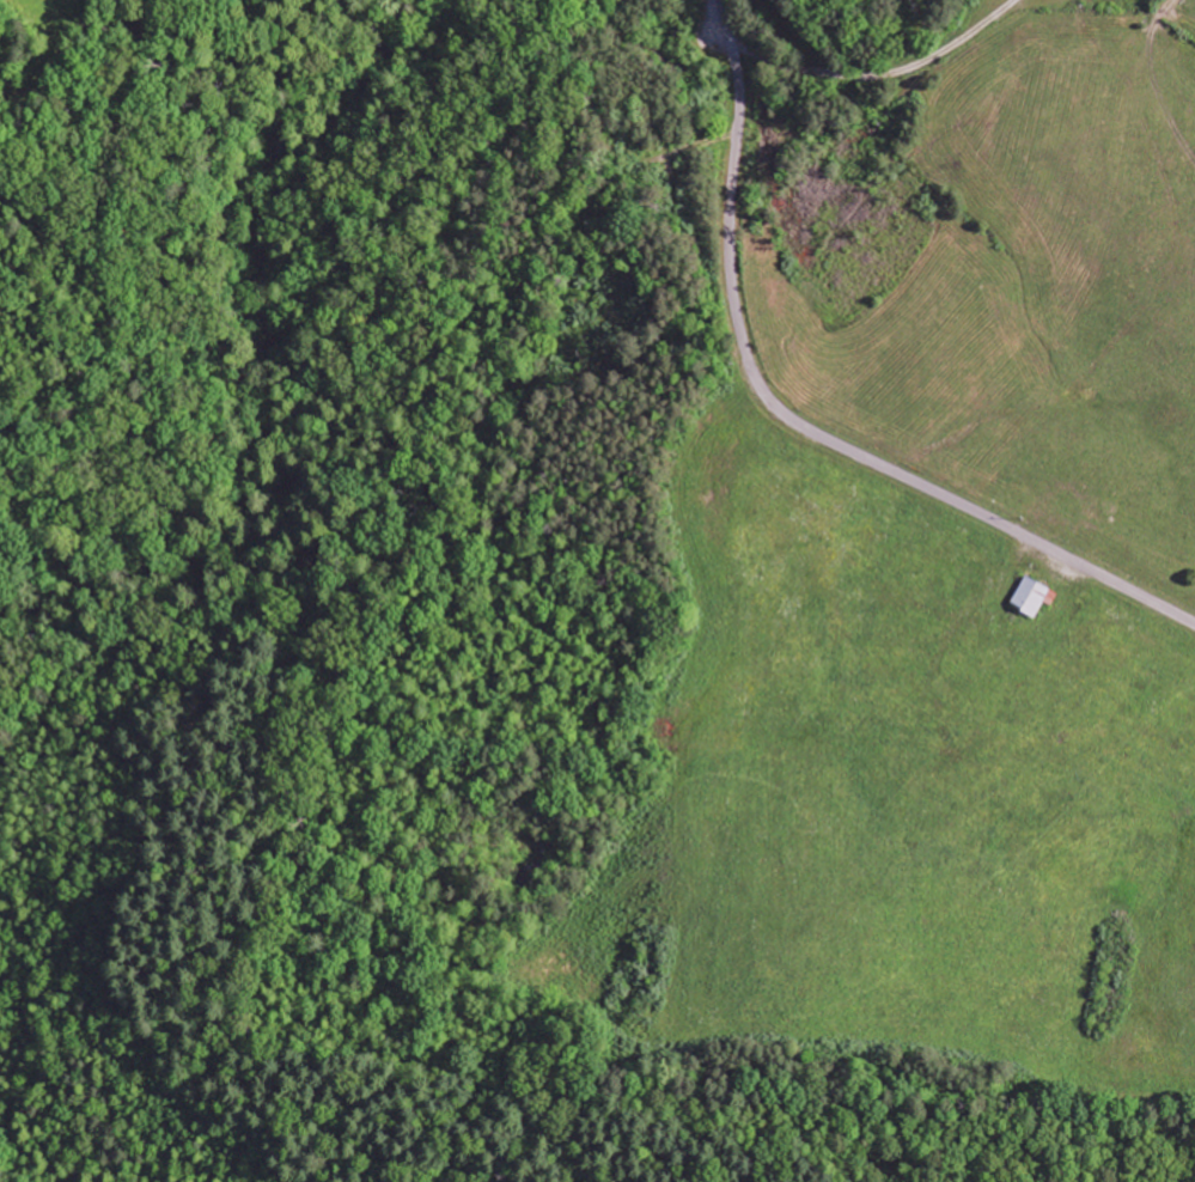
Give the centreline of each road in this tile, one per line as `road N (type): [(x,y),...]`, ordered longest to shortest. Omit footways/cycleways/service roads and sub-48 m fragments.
road 1 (residential): [(723,0),(746,111),(736,242),(742,322),(769,390),(841,443),(1115,561),(1194,609)]

